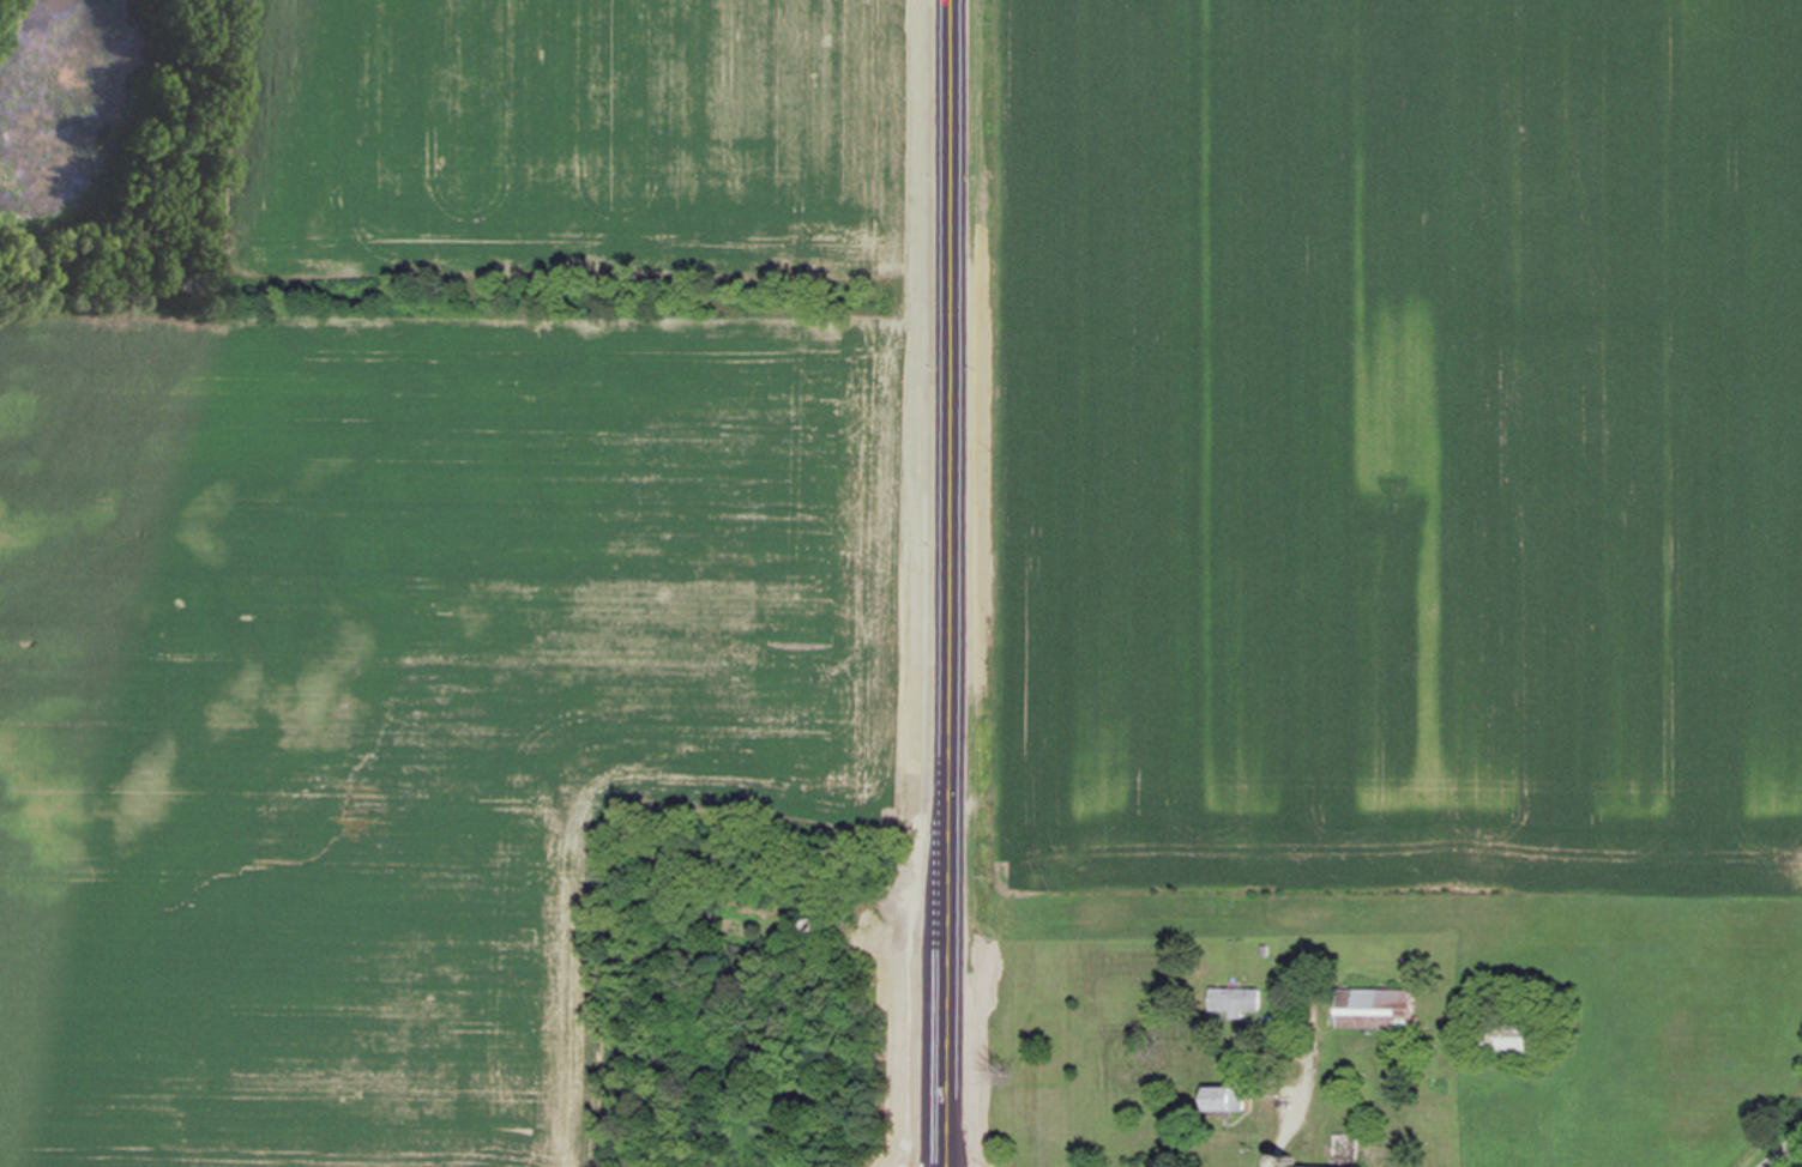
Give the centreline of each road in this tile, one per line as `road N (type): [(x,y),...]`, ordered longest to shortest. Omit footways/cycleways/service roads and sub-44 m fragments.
road 1 (primary): [(960,1166),(955,0)]

